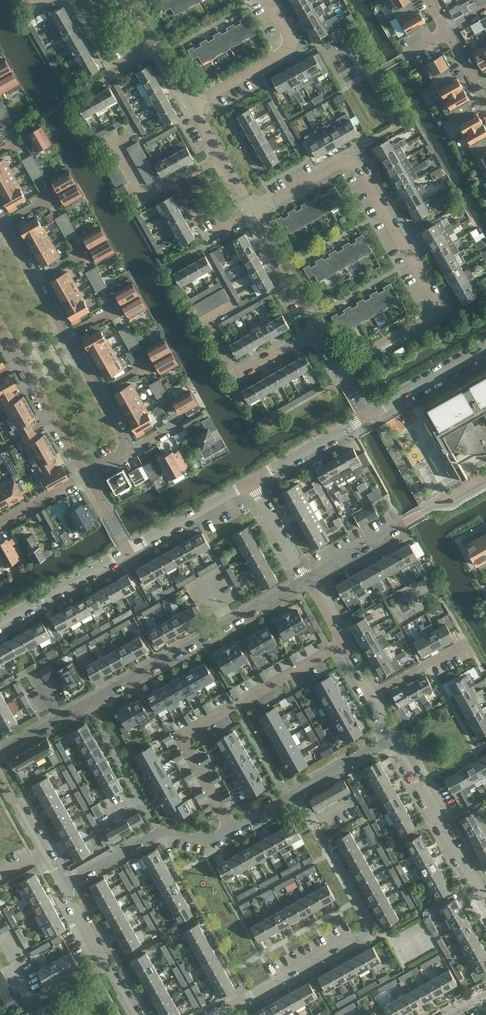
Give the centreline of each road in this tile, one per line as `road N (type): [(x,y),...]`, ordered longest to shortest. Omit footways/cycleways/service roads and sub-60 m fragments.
road 1 (residential): [(341,370),(437,311),(437,296),(357,153),(252,212)]
road 2 (residential): [(0,751),(304,579)]
road 3 (residential): [(63,886),(158,833),(233,831)]
road 4 (residential): [(482,893),(392,736)]
road 5 (residential): [(212,1014),(364,933)]
road 6 (residential): [(237,708),(182,739),(233,831)]
road 7 (residential): [(268,0),(288,34),(283,52),(190,106)]
road 8 (unclassified): [(129,552),(0,623)]
road 9 (unclassified): [(250,485),(129,552)]
road 10 (residential): [(252,212),(319,332)]
road 11 (unclassified): [(250,485),(368,418)]
road 12 (unclassified): [(368,418),(485,350)]
road 13 (residential): [(343,649),(237,708)]

